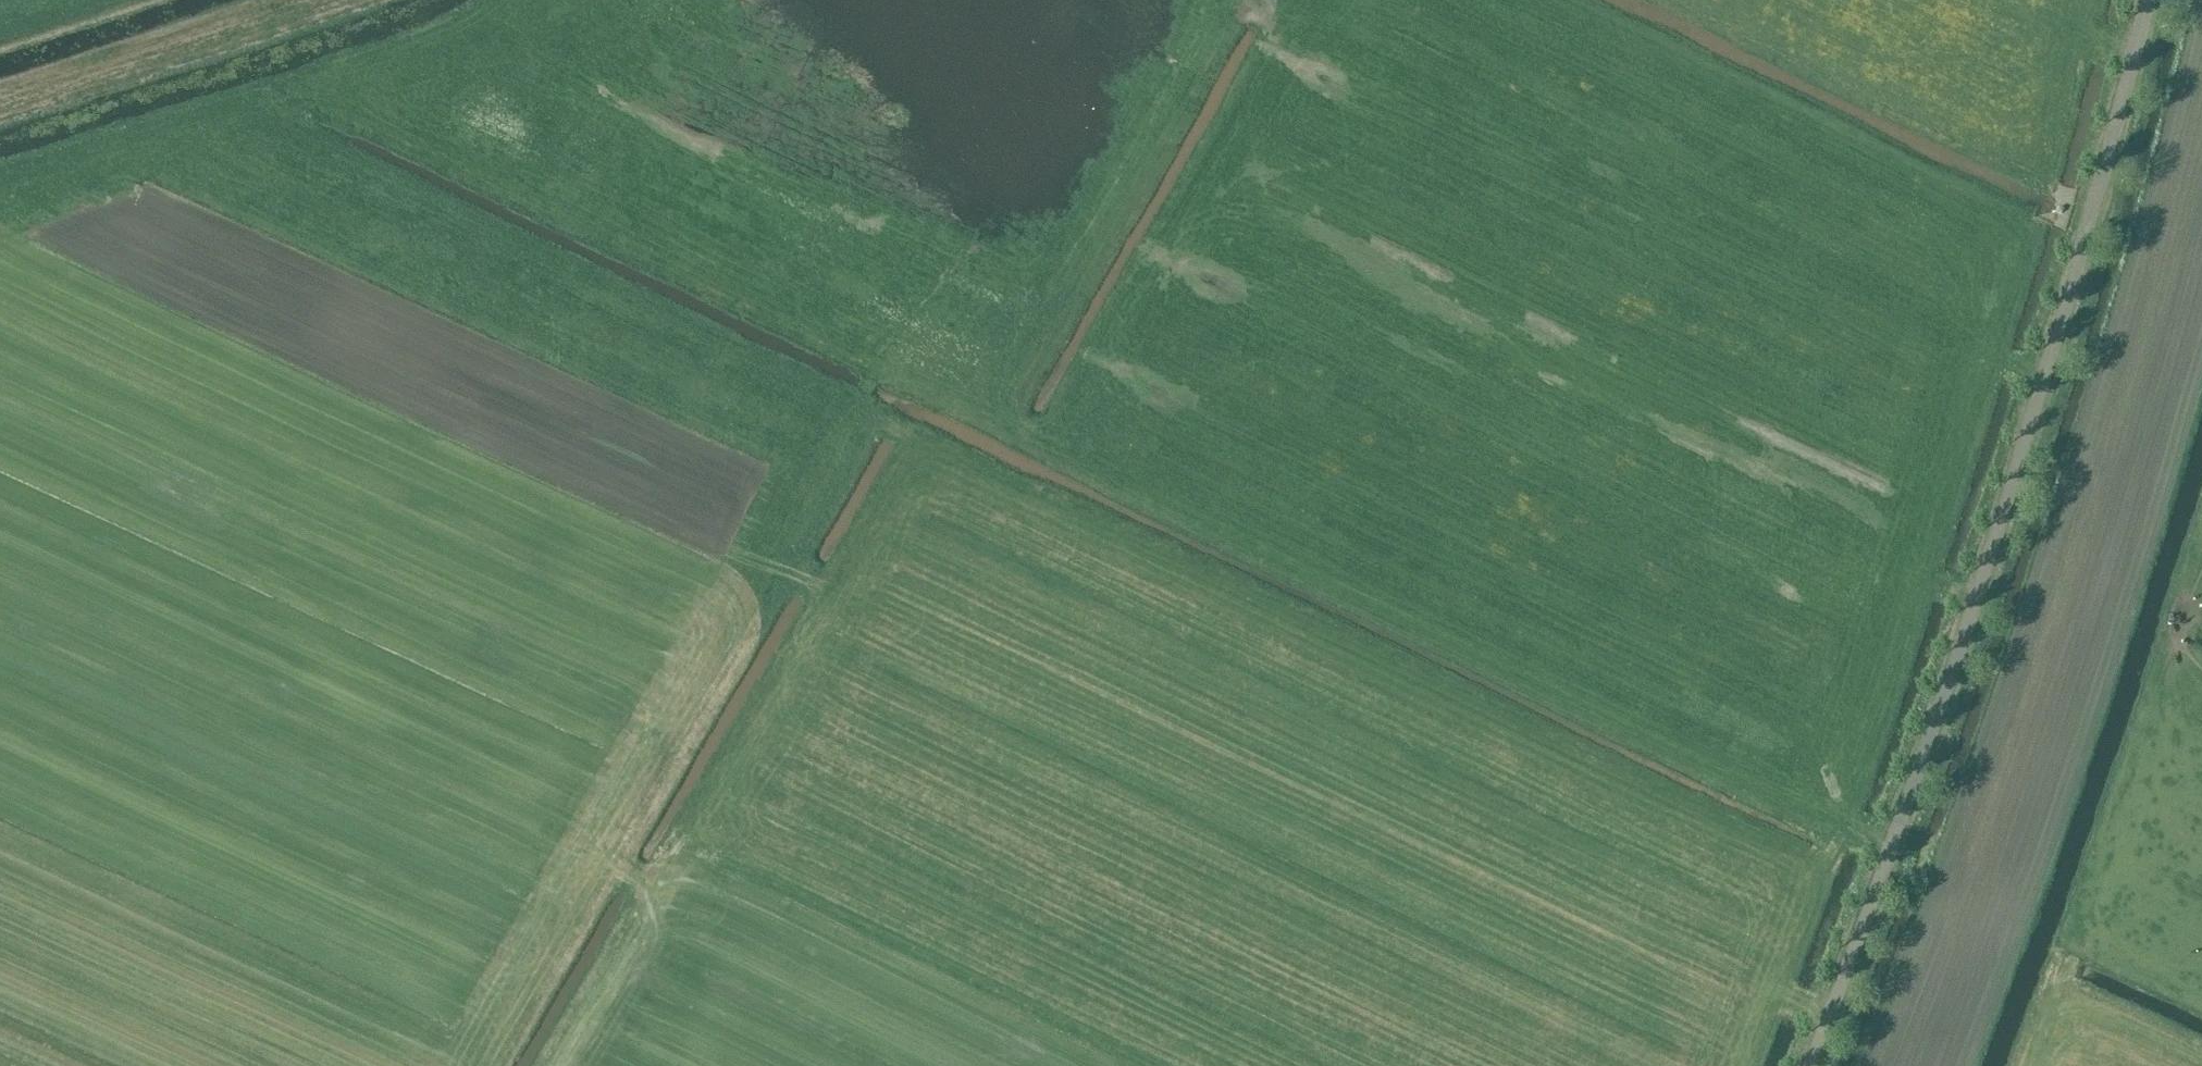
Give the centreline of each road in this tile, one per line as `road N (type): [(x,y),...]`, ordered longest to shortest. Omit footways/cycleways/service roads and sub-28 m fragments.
road 1 (unclassified): [(1813,1065),(2020,471),(2147,0)]

